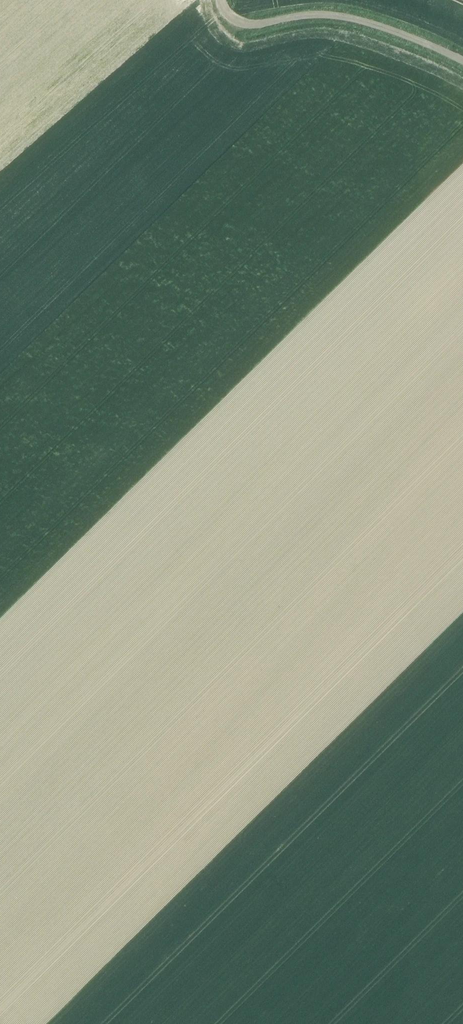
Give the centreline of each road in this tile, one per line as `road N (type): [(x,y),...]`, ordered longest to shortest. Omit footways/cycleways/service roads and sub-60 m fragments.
road 1 (unclassified): [(462,62),(347,18),(247,24),(222,0)]

